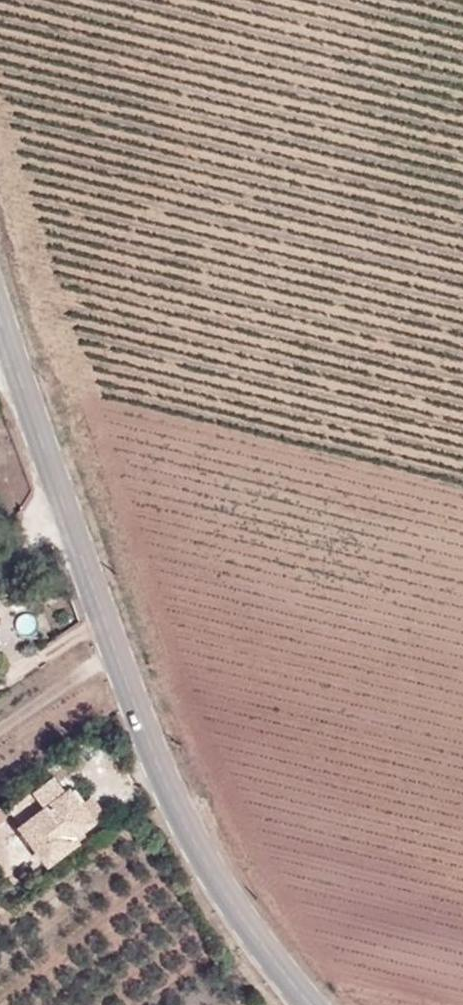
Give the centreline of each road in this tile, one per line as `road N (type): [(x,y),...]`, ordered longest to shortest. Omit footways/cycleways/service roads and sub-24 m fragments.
road 1 (tertiary): [(128,648),(201,845),(318,1004)]
road 2 (tertiary): [(72,500),(128,648)]
road 3 (residential): [(128,648),(0,728)]
road 4 (tertiary): [(27,356),(72,500)]

